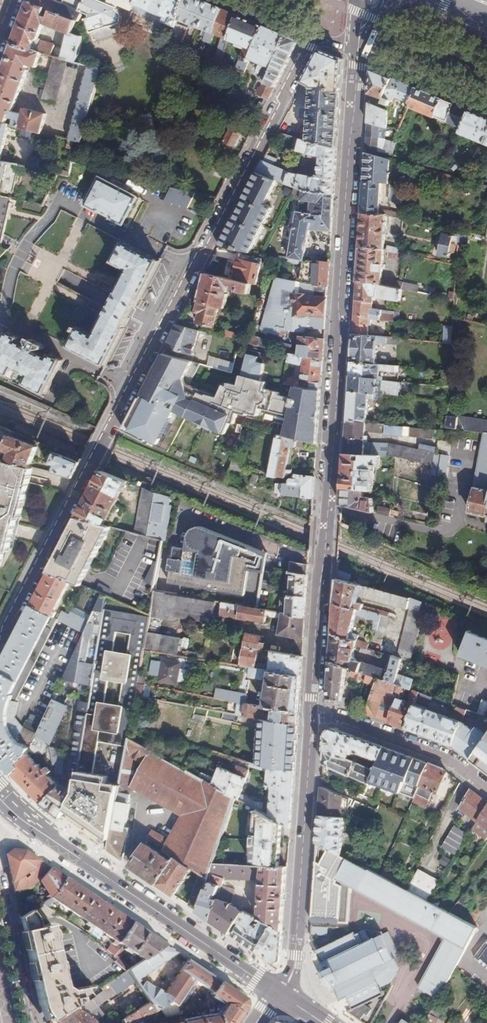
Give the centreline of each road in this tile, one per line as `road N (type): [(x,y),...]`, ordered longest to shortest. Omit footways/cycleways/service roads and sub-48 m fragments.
road 1 (residential): [(0,642),(313,38),(356,51)]
road 2 (residential): [(356,51),(314,710)]
road 3 (residential): [(314,710),(296,957),(278,996)]
road 4 (primary): [(76,853),(278,996)]
road 5 (unclassified): [(486,791),(442,758),(314,710)]
road 6 (residential): [(31,1022),(0,889)]

